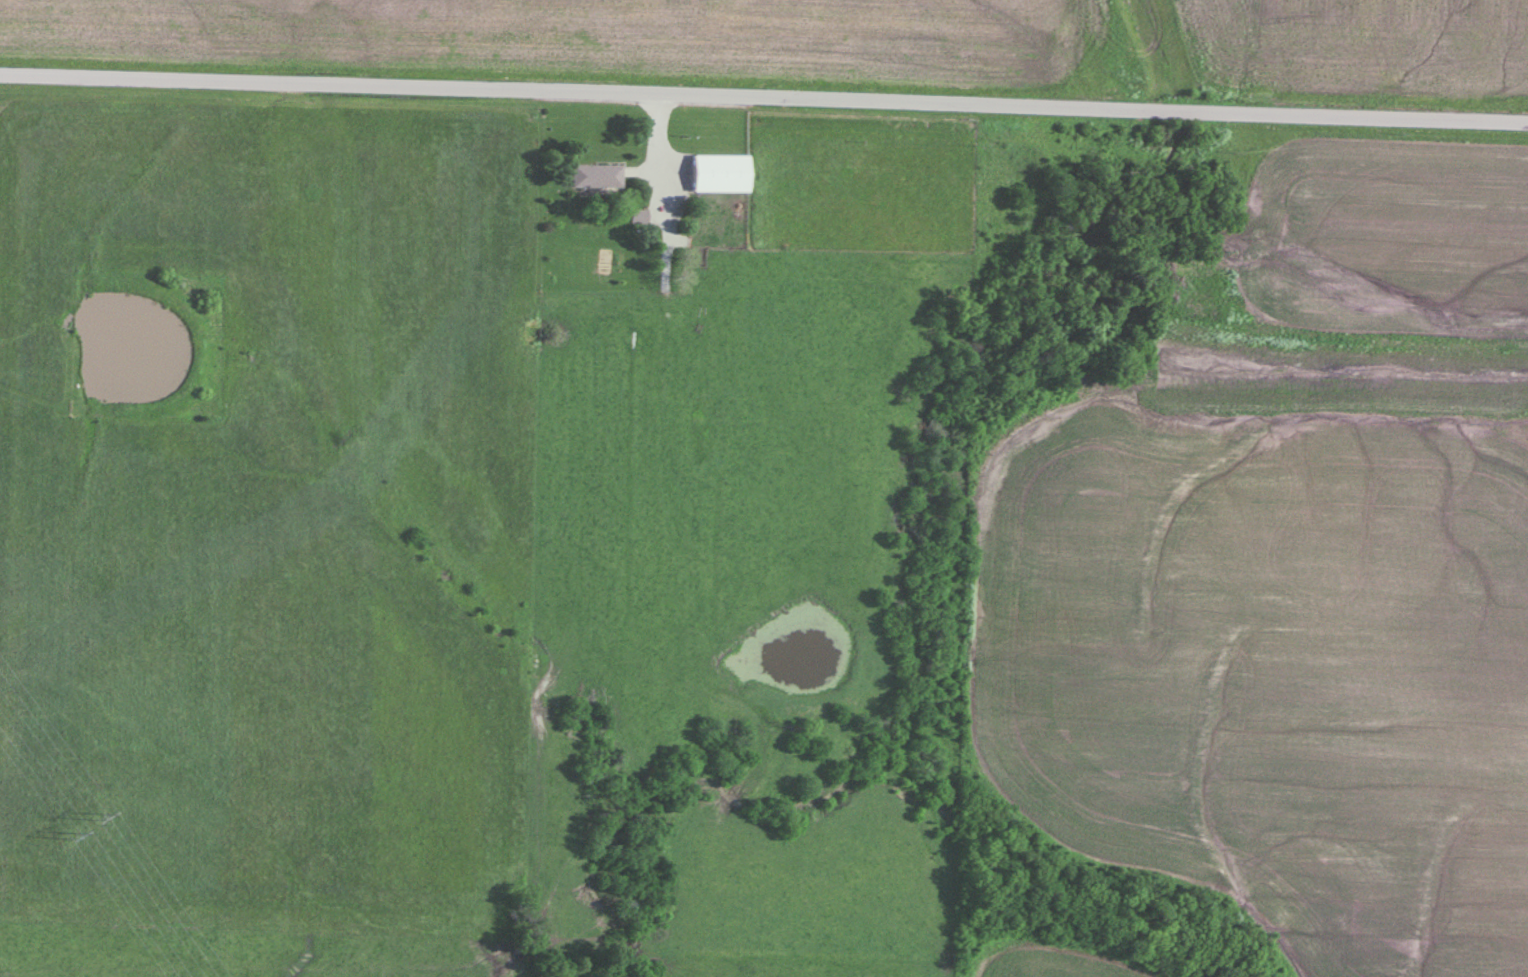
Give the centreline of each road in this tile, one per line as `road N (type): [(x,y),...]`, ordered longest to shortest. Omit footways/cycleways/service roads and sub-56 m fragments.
road 1 (tertiary): [(1527,128),(280,91),(0,71)]

